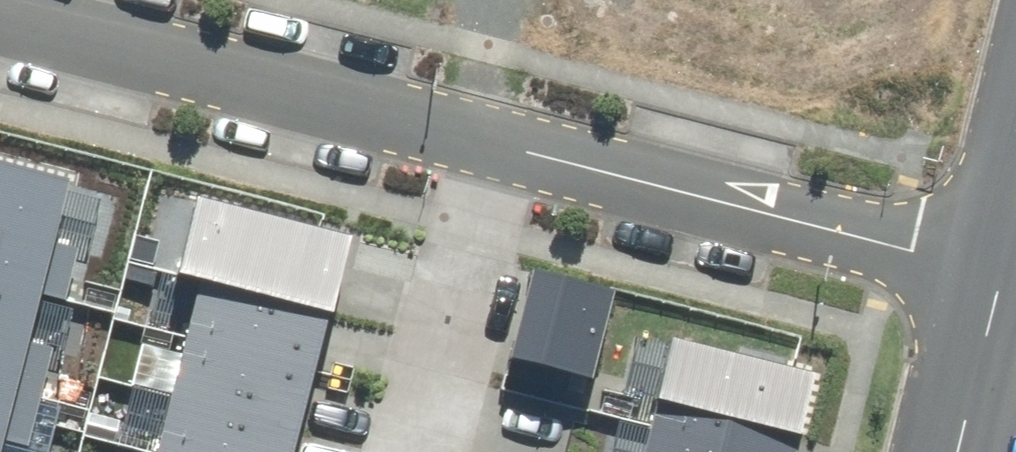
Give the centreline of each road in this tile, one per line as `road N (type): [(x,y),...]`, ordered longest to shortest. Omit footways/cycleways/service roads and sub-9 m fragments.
road 1 (residential): [(498,114),(1015,243)]
road 2 (residential): [(41,0),(498,114)]
road 3 (residential): [(498,114),(411,451)]
road 4 (tertiary): [(965,451),(1015,243)]

